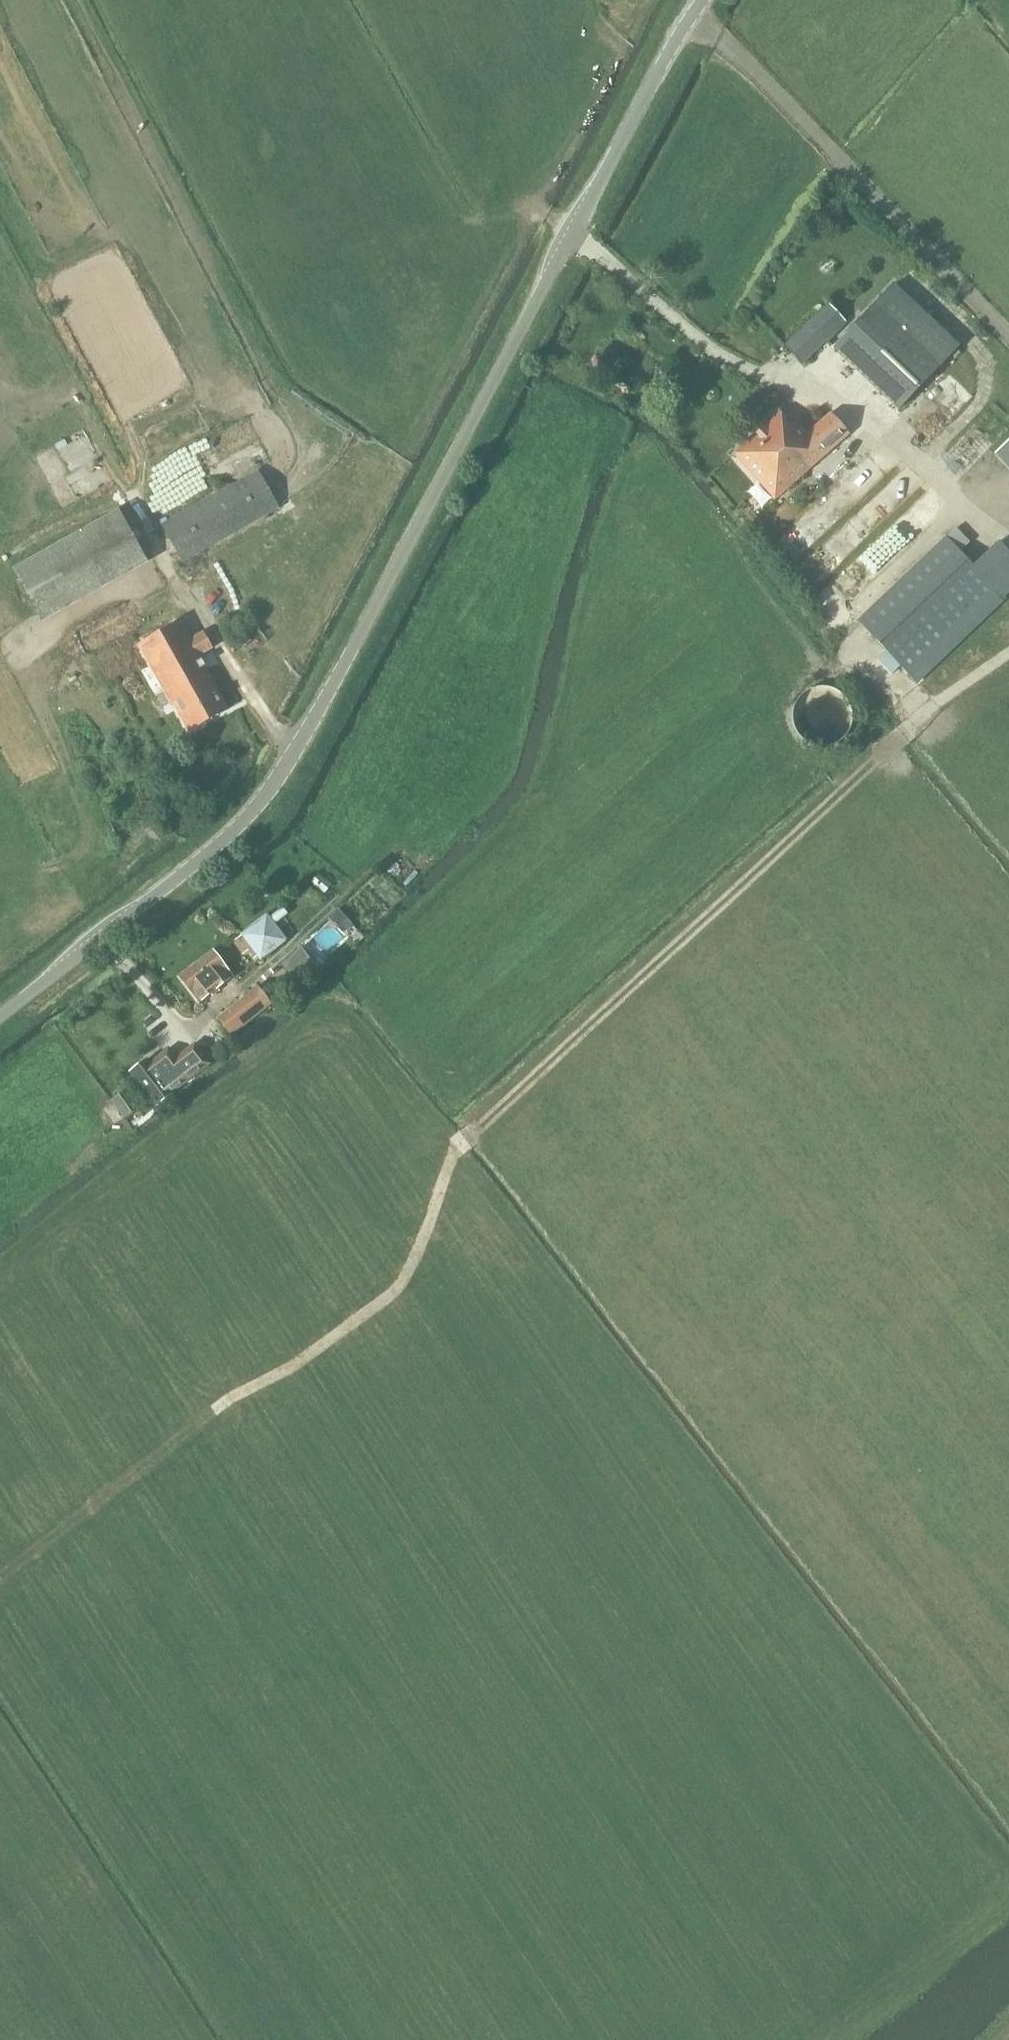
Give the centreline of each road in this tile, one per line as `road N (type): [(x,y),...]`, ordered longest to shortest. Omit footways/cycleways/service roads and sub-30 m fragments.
road 1 (unclassified): [(0,1017),(237,832),(296,755),(701,0)]

